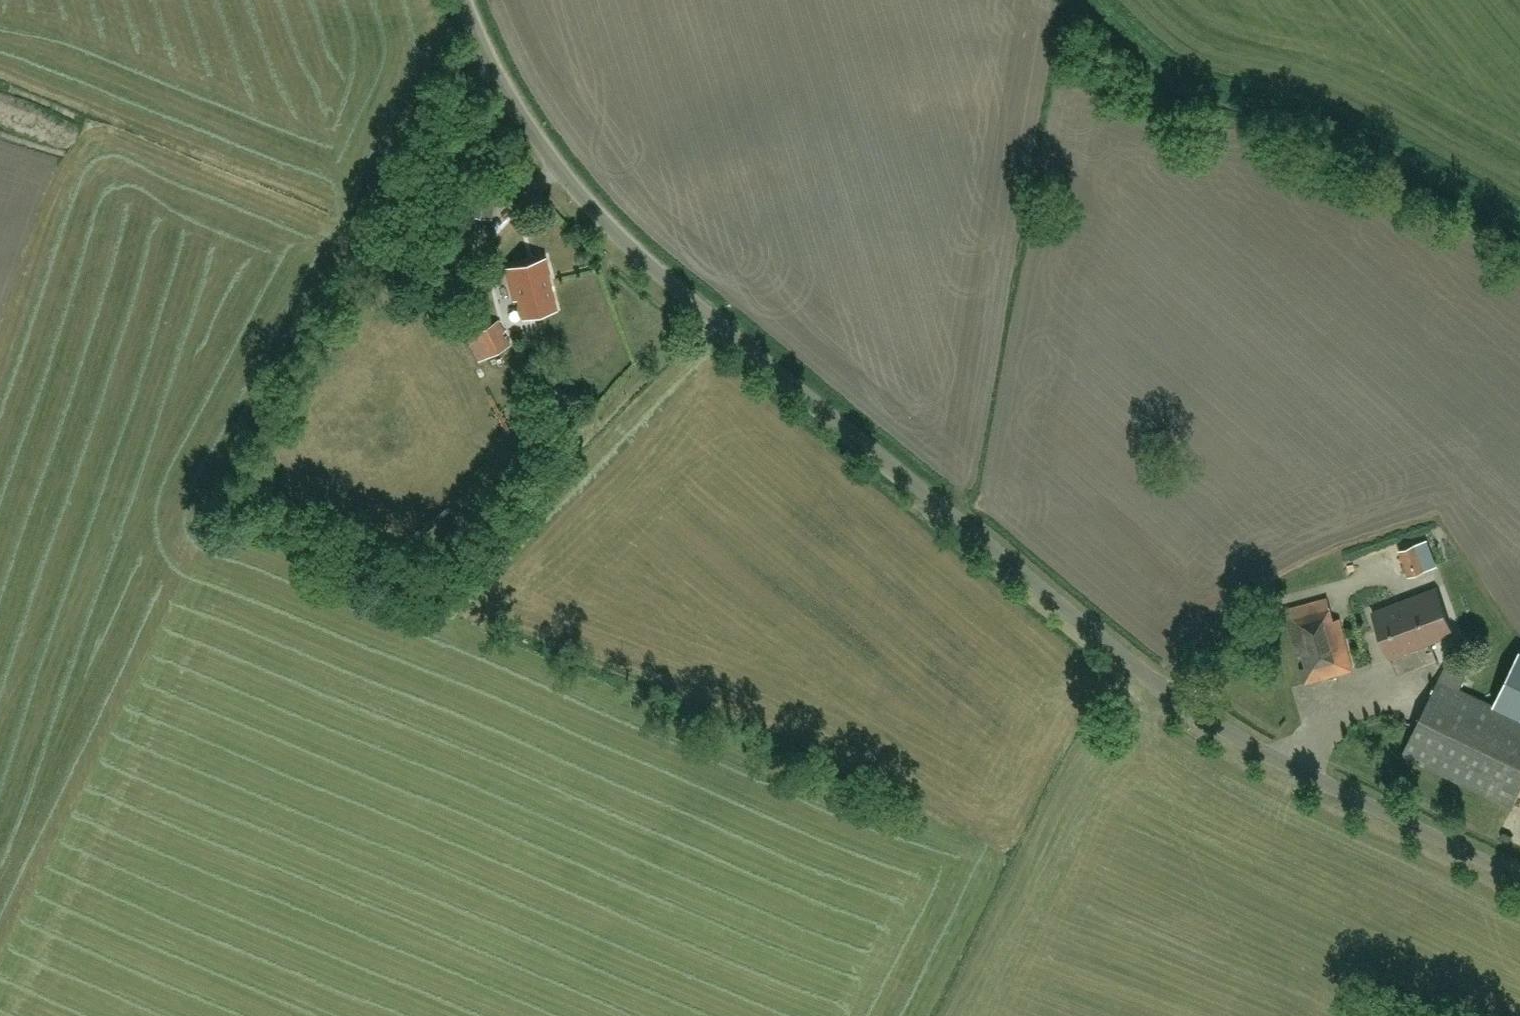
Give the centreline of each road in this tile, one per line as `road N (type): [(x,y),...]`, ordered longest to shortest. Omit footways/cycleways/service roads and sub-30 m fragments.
road 1 (unclassified): [(1519,864),(1199,704),(676,290),(532,128),(470,0)]

